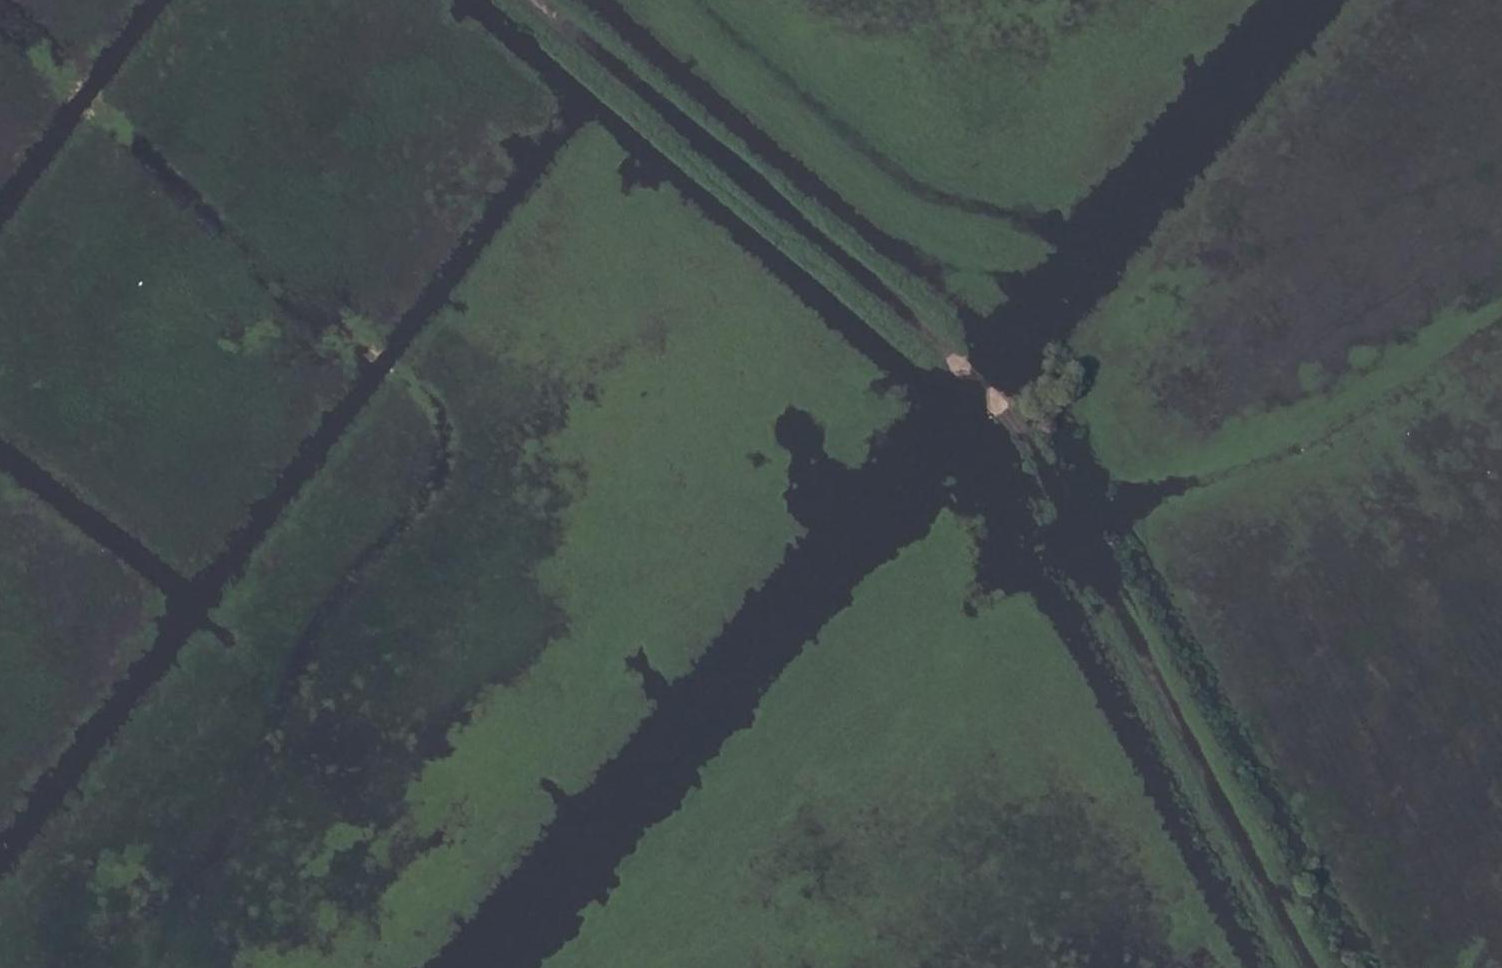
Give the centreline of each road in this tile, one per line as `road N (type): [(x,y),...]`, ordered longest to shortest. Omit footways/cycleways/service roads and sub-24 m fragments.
road 1 (track): [(1003,412),(1316,967)]
road 2 (track): [(527,0),(942,355)]

